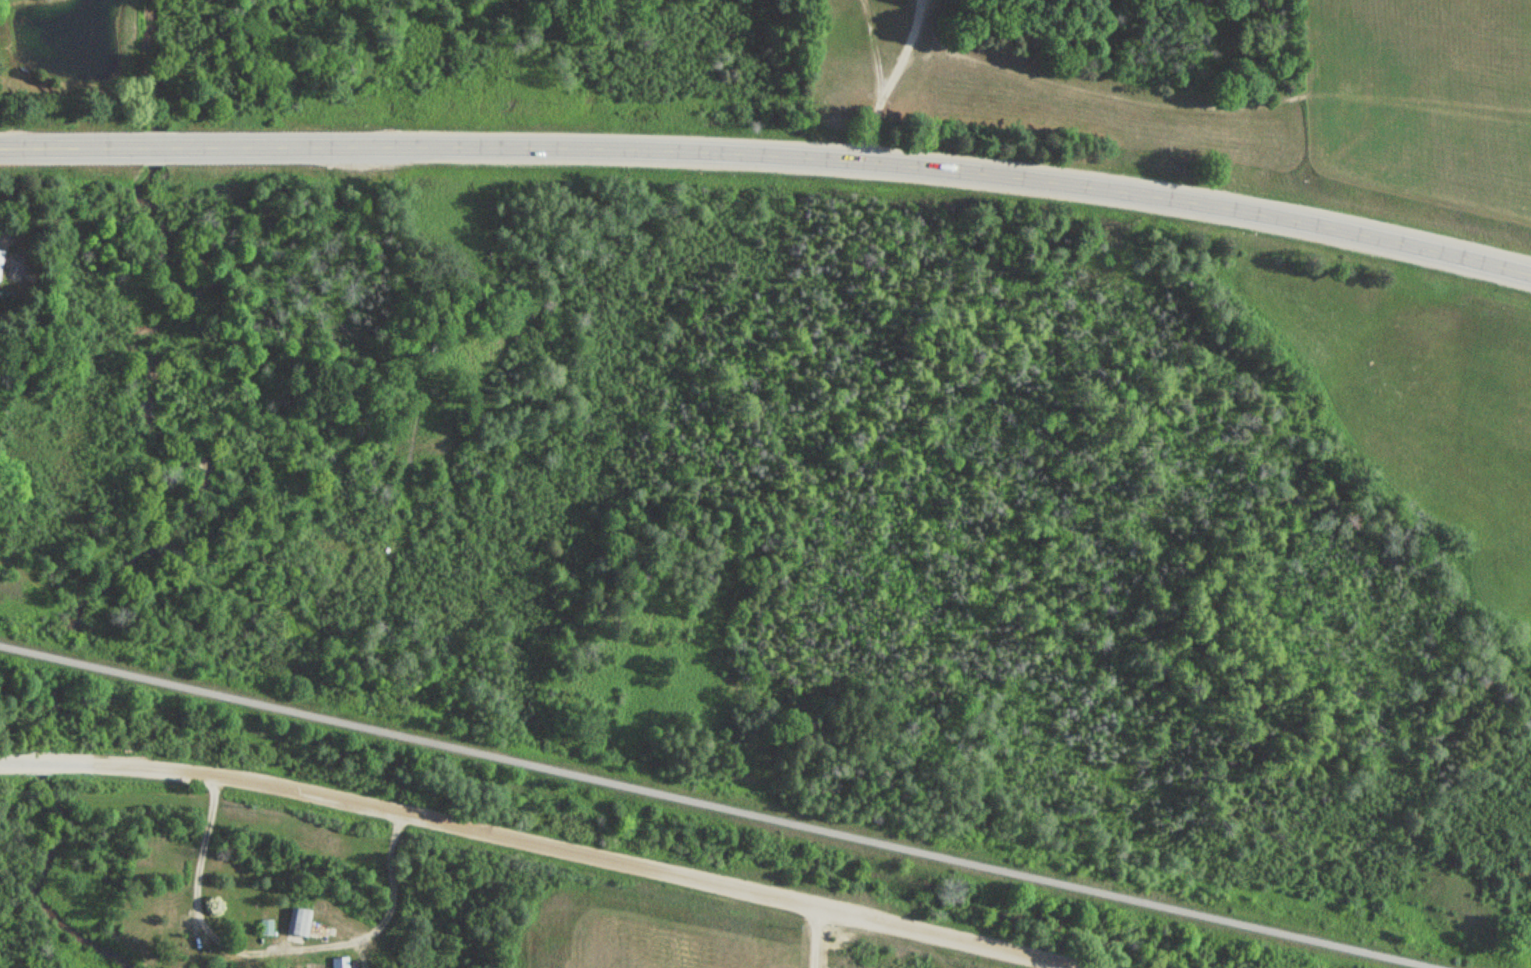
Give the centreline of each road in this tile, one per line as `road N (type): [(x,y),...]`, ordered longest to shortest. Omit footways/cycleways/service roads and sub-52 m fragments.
road 1 (primary): [(1530,275),(1161,195),(864,162),(500,147),(0,148)]
road 2 (residential): [(1069,967),(209,778),(0,775)]

